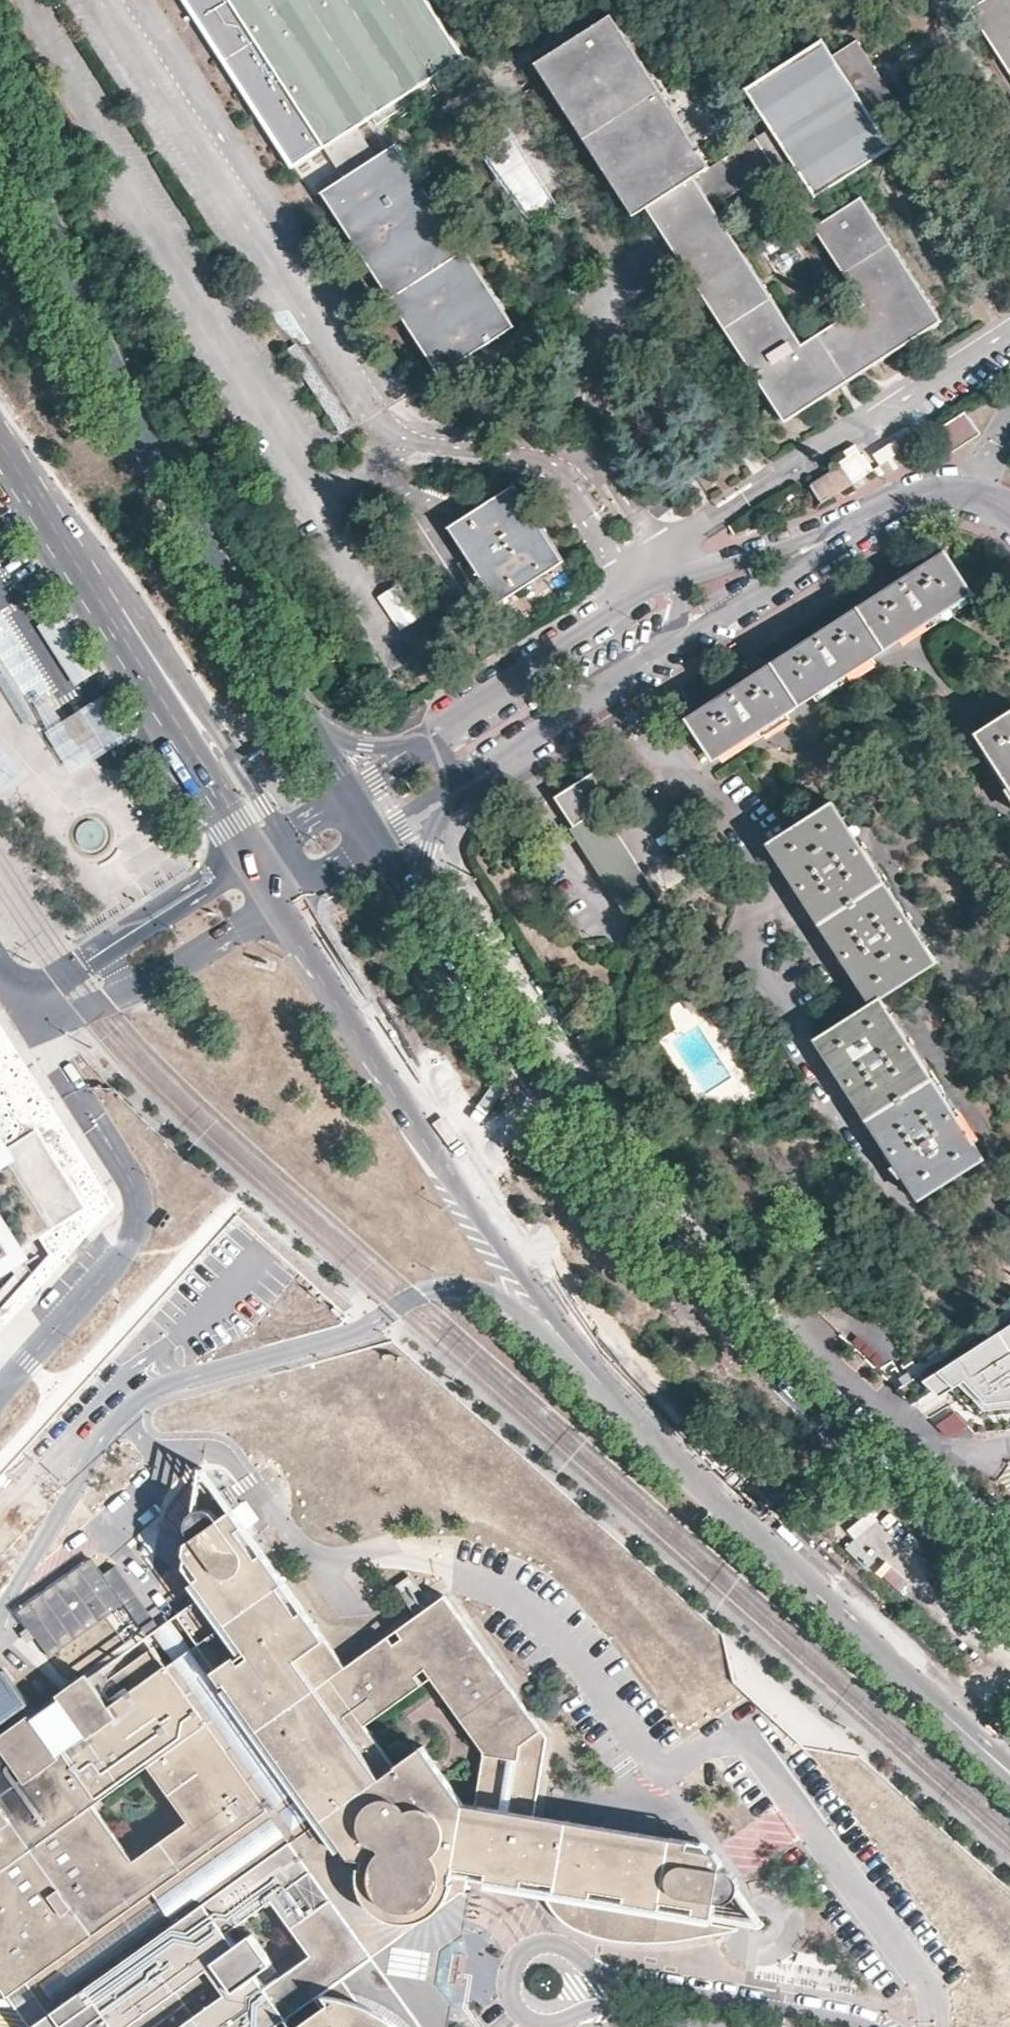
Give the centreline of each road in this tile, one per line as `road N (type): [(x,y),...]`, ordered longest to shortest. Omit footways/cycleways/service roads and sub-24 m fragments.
road 1 (primary): [(316,724),(119,381),(0,83)]
road 2 (primary): [(870,1458),(733,1327),(579,1138),(424,906)]
road 3 (primary): [(286,907),(539,1292),(697,1460)]
road 4 (residential): [(450,797),(832,534)]
road 5 (residential): [(11,478),(107,571),(282,835)]
road 6 (primary): [(11,478),(252,854)]
road 7 (residential): [(832,534),(643,595),(444,731)]
road 8 (residential): [(379,1319),(431,1290),(486,1291),(513,1307),(619,1411),(697,1460)]
road 9 (residential): [(834,1592),(919,1700),(1009,1783)]
road 10 (residential): [(252,854),(51,982)]
road 11 (residential): [(78,1014),(286,907)]
road 12 (primary): [(834,1592),(1009,1746)]
road 13 (primary): [(697,1460),(834,1592)]
road 14 (residential): [(1009,519),(968,498),(933,497),(832,534)]
road 15 (primary): [(1009,1575),(870,1458)]
road 16 (residential): [(870,1458),(1009,1445)]
road 17 (residential): [(444,731),(367,749),(316,724)]

